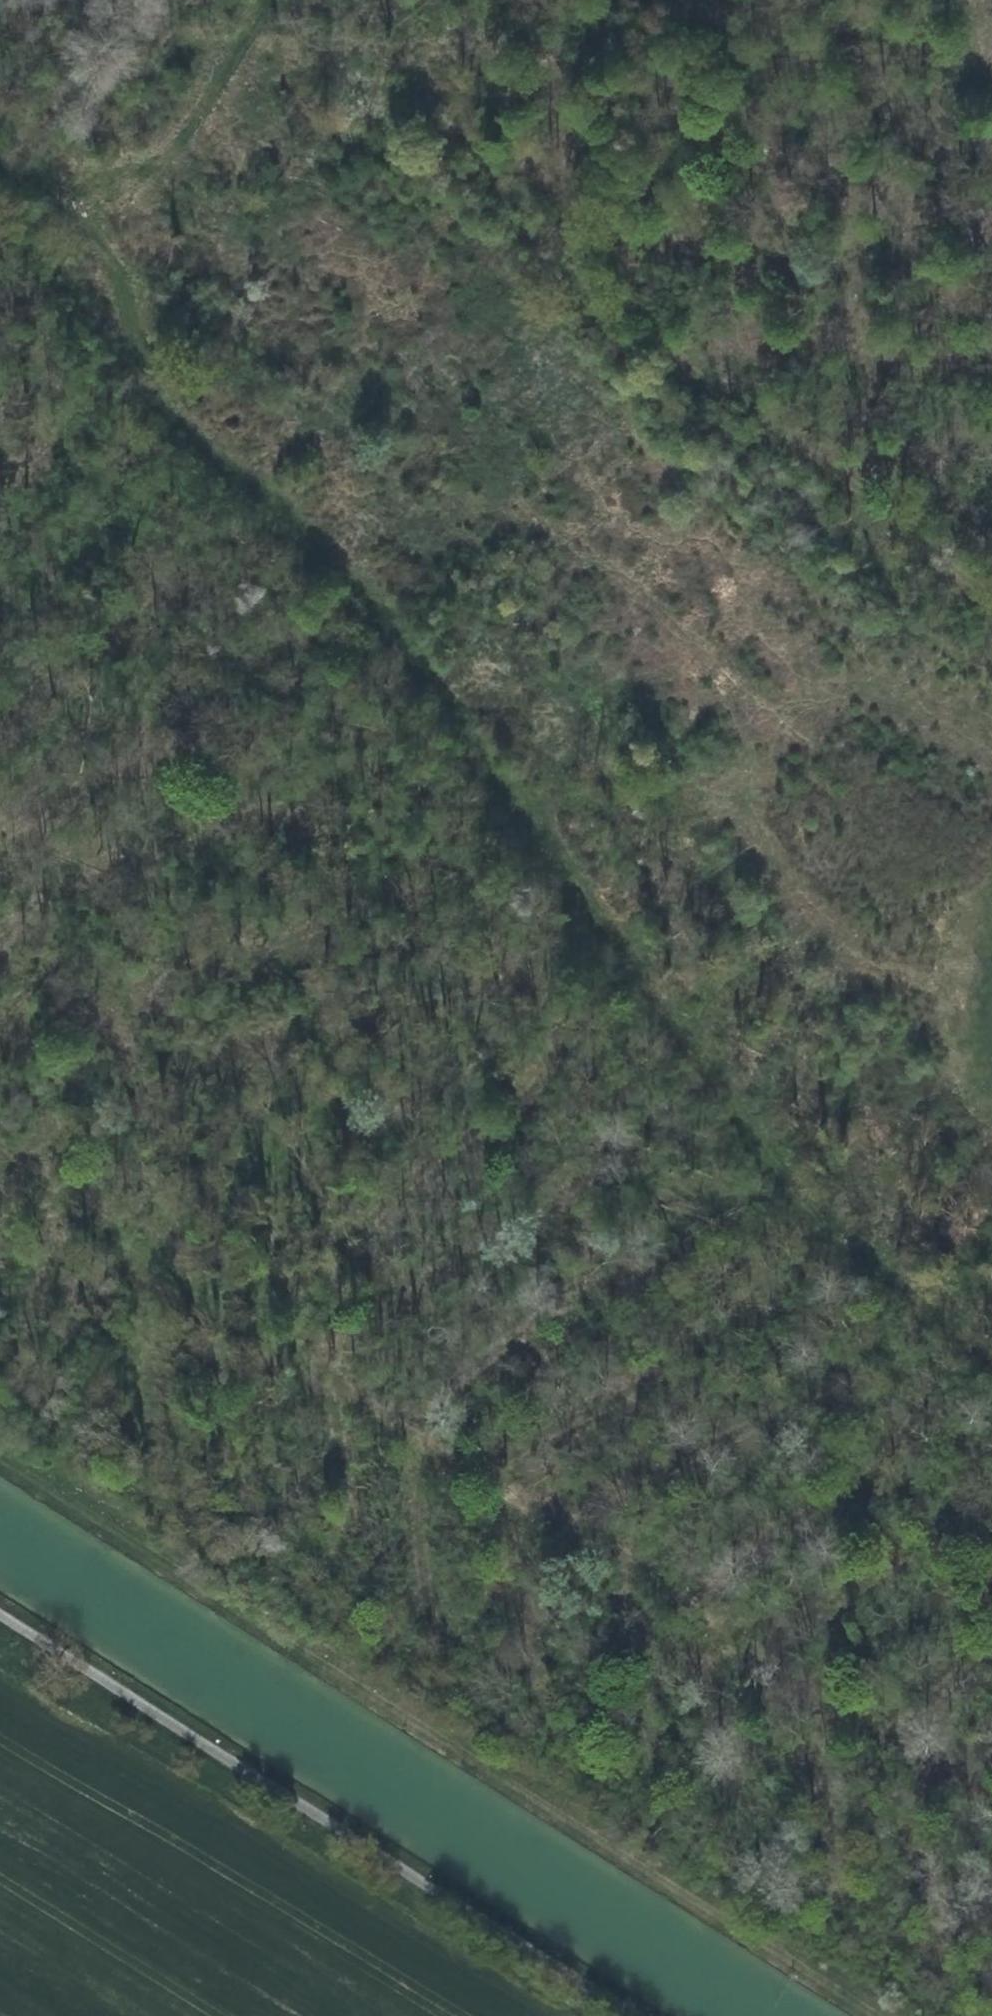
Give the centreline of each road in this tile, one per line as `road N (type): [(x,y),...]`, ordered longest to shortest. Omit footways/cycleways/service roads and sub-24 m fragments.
road 1 (track): [(991,1168),(974,1158),(958,1119),(853,1026),(778,983),(661,954),(596,919),(510,807),(486,738),(408,622),(178,429),(132,353),(85,195),(0,141)]
road 2 (track): [(0,1171),(33,1200),(103,1230),(220,1318),(350,1388),(410,1439),(457,1456),(530,1514),(621,1557),(738,1635),(804,1706),(894,1728),(921,1779)]
road 3 (track): [(0,1447),(892,2015)]
road 4 (track): [(810,1964),(921,1779),(991,1701)]

